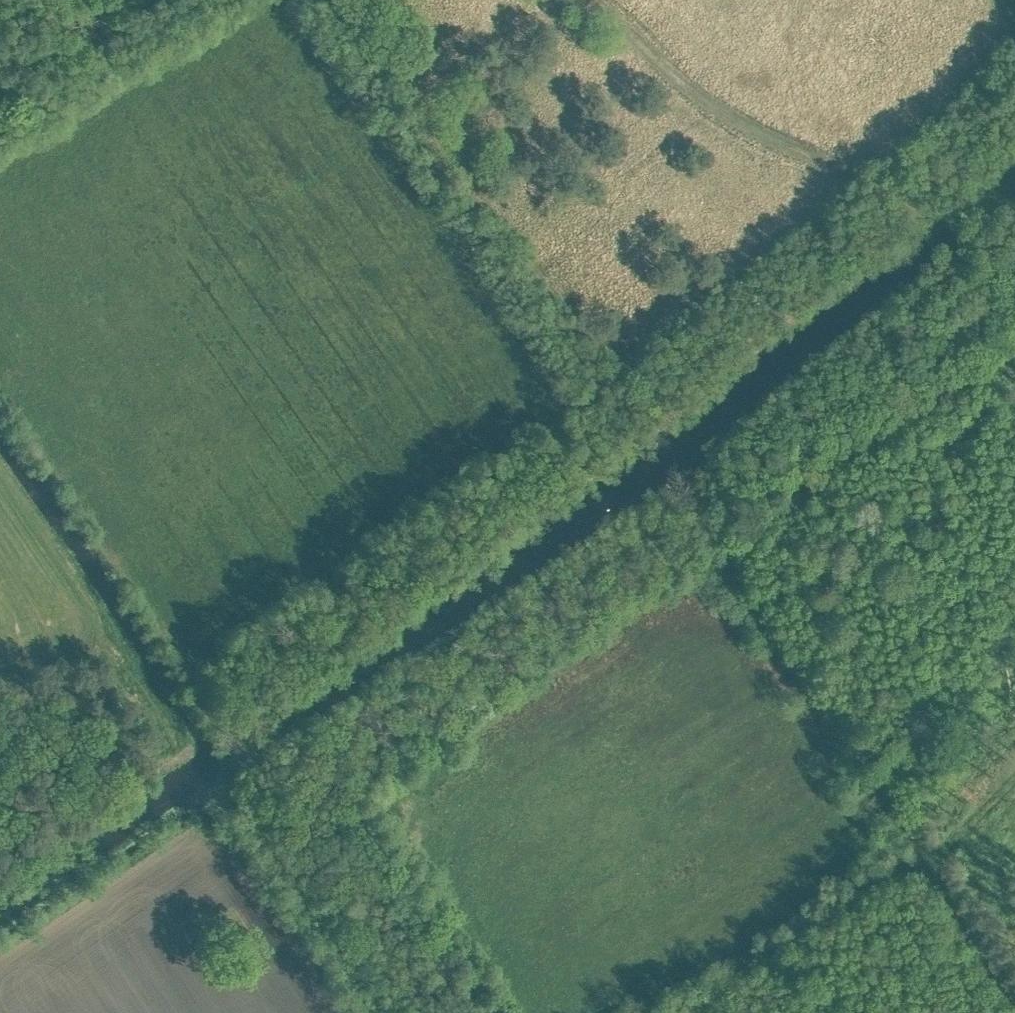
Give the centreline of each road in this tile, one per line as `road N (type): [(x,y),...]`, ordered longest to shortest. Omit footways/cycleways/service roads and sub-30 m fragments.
road 1 (track): [(587,0),(715,110),(915,207),(1014,338)]

